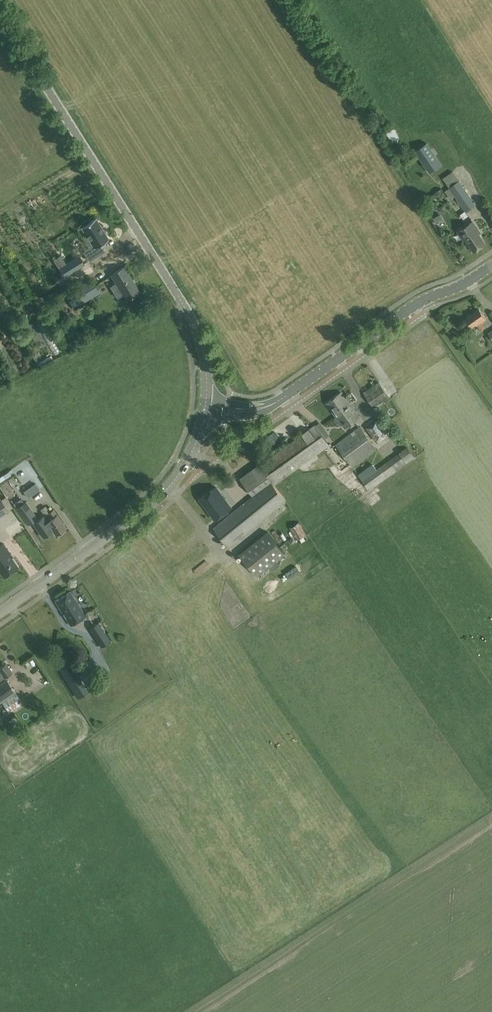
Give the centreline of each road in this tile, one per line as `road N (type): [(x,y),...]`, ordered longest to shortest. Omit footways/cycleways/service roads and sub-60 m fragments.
road 1 (tertiary): [(203,350),(182,303),(0,12)]
road 2 (tertiary): [(205,407),(274,403),(415,306),(491,265)]
road 3 (tertiary): [(0,614),(153,506),(187,464),(205,407)]

